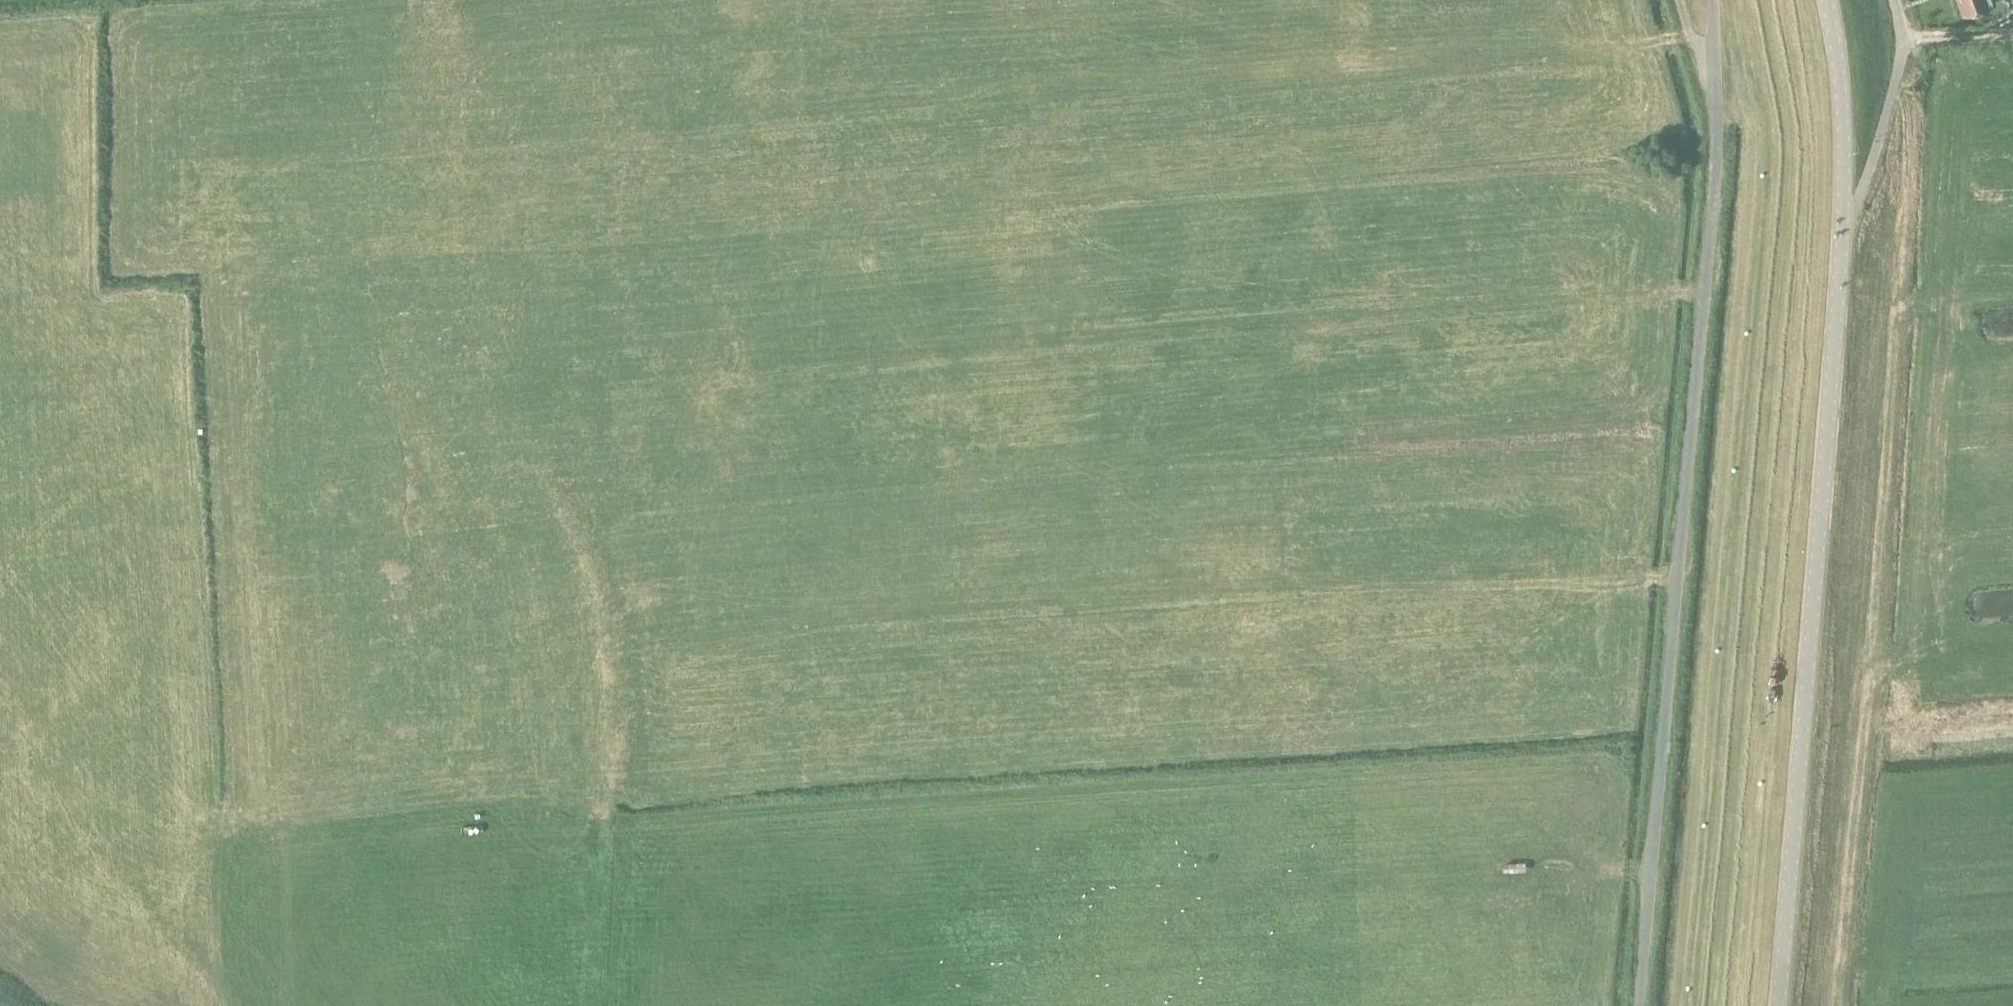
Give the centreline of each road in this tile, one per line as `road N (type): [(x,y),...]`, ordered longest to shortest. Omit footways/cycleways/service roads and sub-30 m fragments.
road 1 (unclassified): [(1637,1005),(1712,161),(1709,0)]
road 2 (tertiary): [(1778,1005),(1841,224)]
road 3 (residential): [(1841,224),(1897,71),(1893,0)]
road 4 (tertiary): [(1841,224),(1837,64),(1827,0)]

